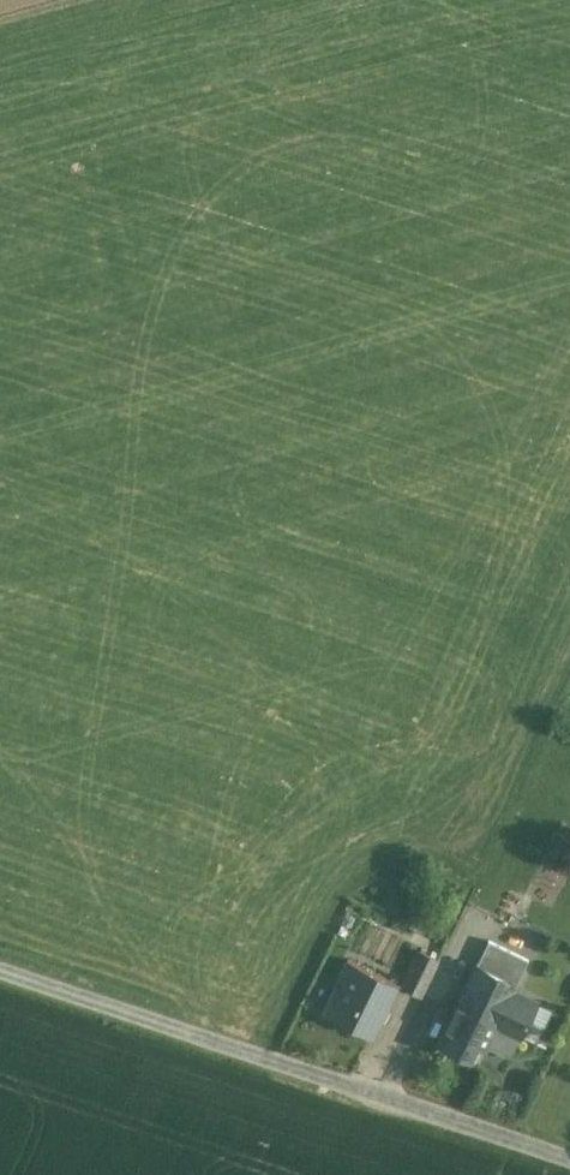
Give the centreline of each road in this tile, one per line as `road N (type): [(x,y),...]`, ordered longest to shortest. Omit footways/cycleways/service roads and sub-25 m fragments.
road 1 (unclassified): [(569,1157),(0,970)]

